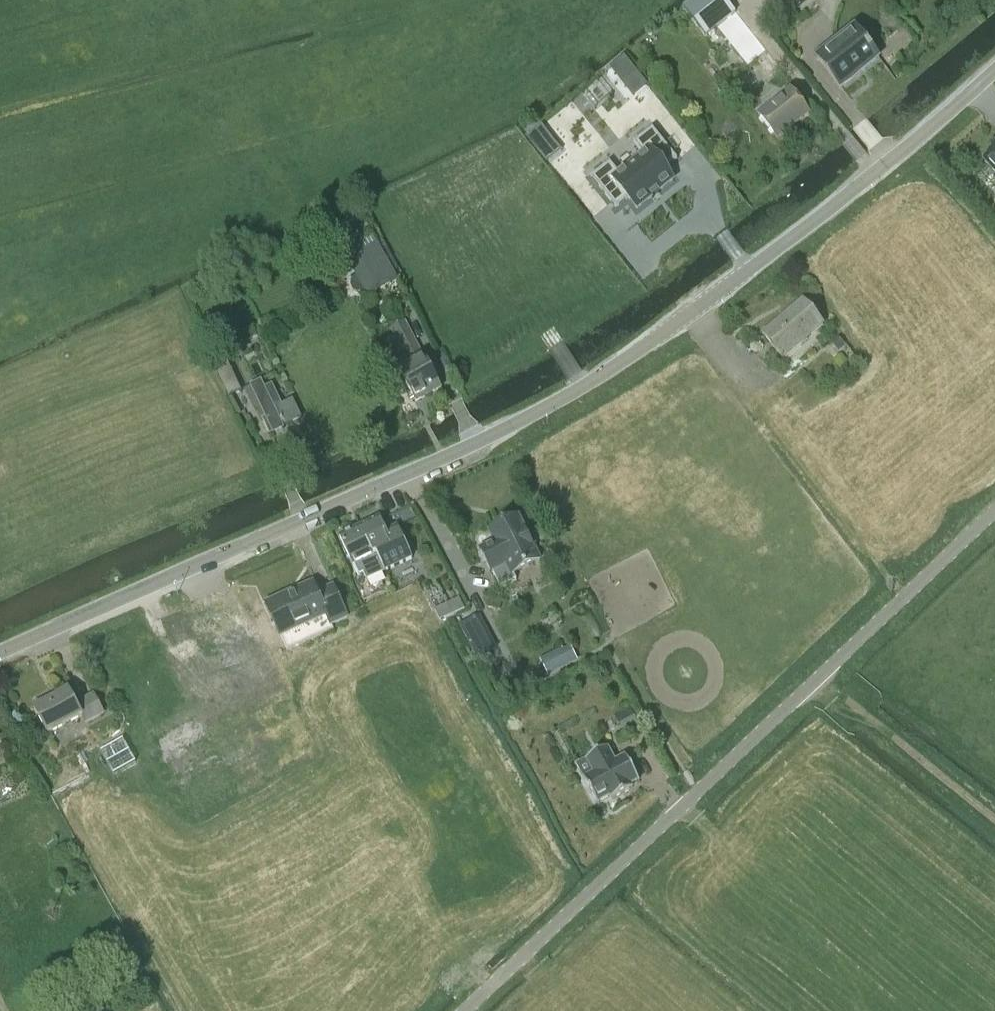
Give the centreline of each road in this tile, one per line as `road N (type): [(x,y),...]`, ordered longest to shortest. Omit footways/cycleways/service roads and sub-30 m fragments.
road 1 (tertiary): [(0,650),(497,432),(602,374),(930,131),(994,71)]
road 2 (unclassified): [(465,1010),(994,510)]

